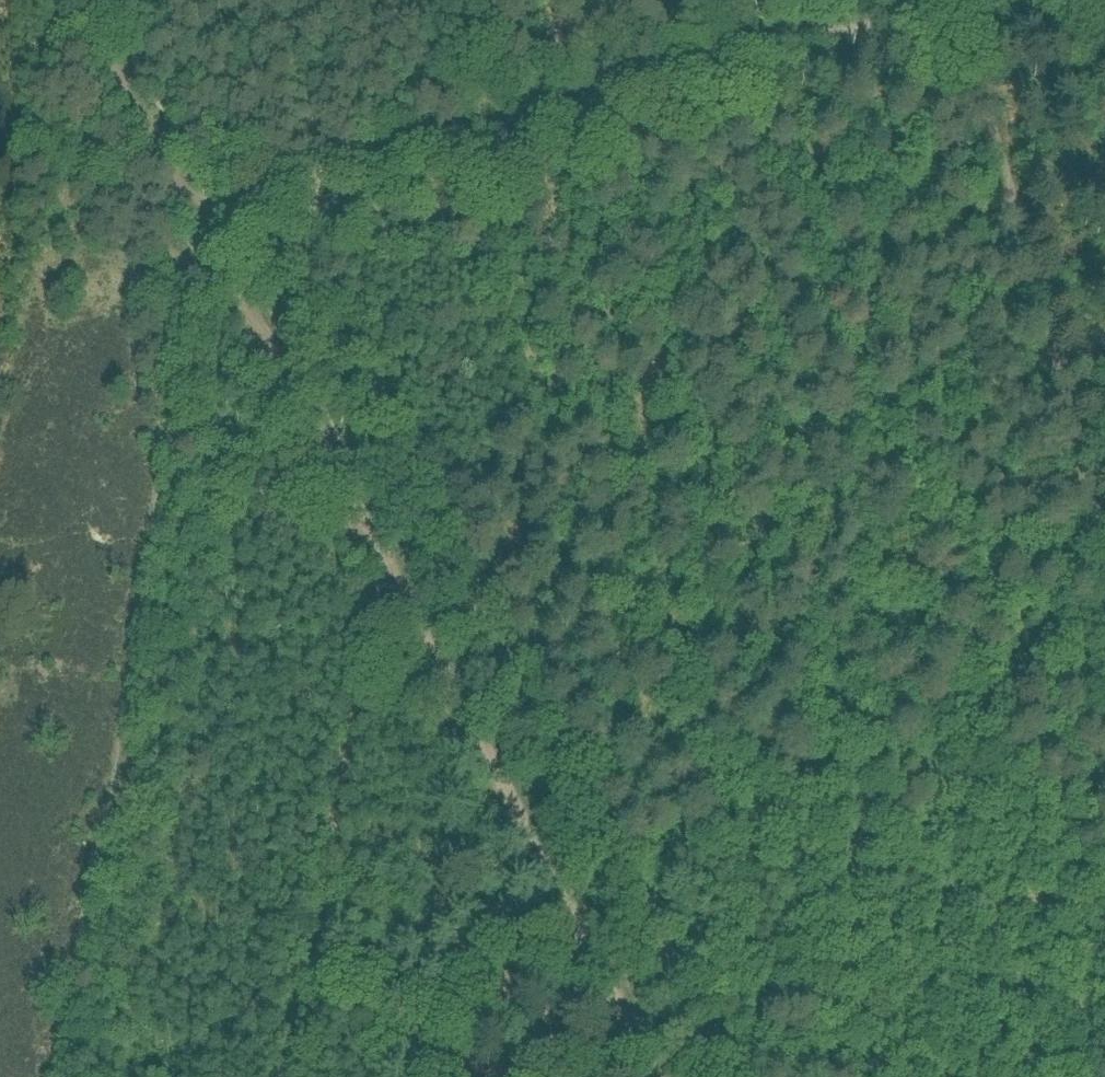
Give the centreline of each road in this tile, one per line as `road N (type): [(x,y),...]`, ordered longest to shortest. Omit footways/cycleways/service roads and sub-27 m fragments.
road 1 (track): [(660,1076),(208,243)]
road 2 (track): [(46,1076),(208,243)]
road 3 (track): [(969,0),(215,208)]
road 4 (track): [(193,214),(79,0)]

